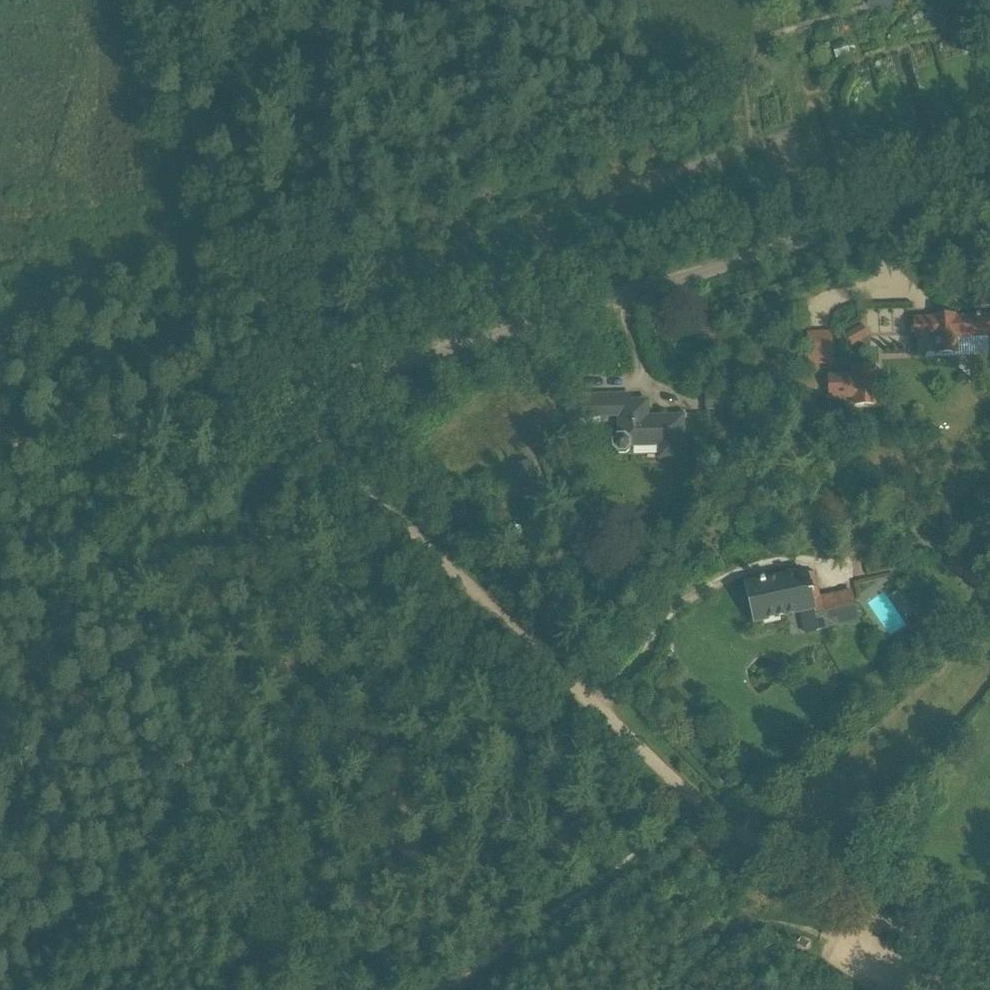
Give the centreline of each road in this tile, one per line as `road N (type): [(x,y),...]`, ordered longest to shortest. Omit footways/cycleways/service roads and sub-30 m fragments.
road 1 (track): [(305,394),(340,464),(688,804),(858,904)]
road 2 (unclassified): [(305,394),(989,176)]
road 3 (unclassified): [(305,394),(286,361),(157,0)]
road 4 (track): [(426,989),(688,804)]
road 5 (track): [(0,441),(305,394)]
road 6 (track): [(858,904),(989,981)]

